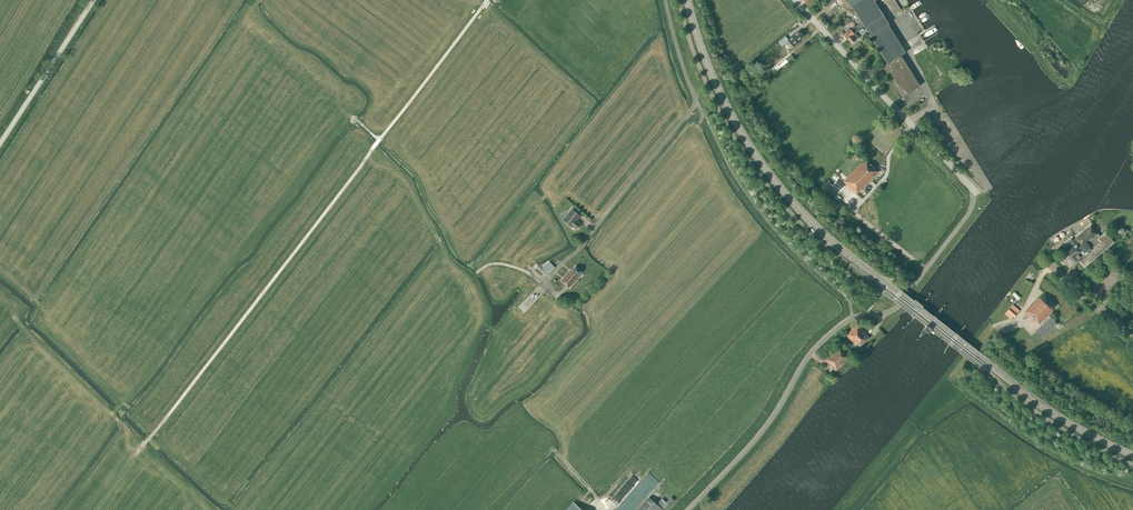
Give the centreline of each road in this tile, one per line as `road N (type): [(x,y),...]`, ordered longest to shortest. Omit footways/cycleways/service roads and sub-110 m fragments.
road 1 (unclassified): [(689,509),(767,430),(812,352),(854,317),(898,306),(973,202),(969,185),(795,0)]
road 2 (secondary): [(1132,455),(1034,400),(809,220),(731,114),(687,0)]
road 3 (unclassified): [(0,148),(99,0)]

